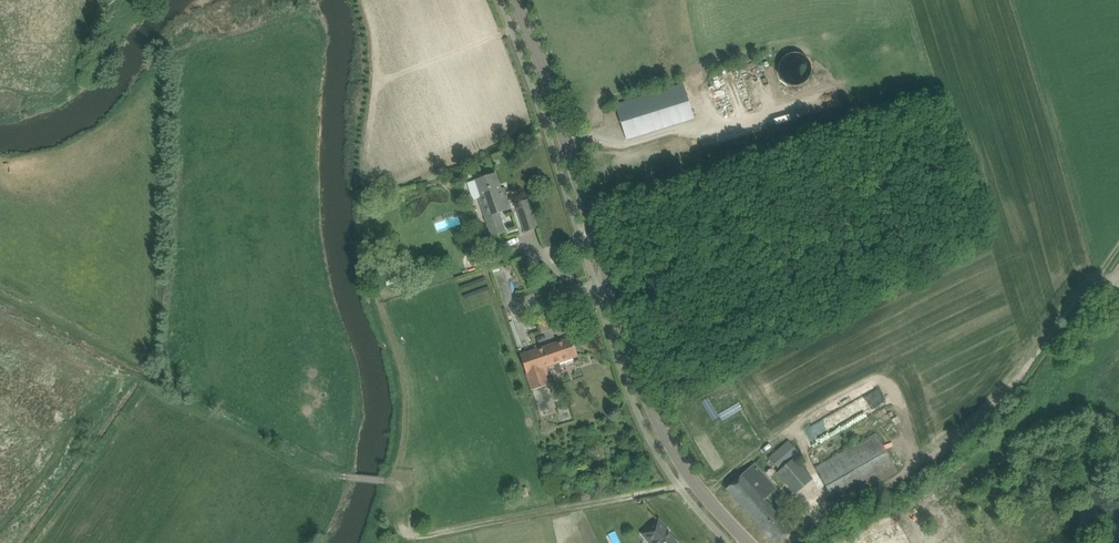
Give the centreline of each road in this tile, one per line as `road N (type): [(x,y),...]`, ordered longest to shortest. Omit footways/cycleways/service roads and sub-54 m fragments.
road 1 (tertiary): [(747,542),(669,445),(641,383),(515,0)]
road 2 (track): [(1118,238),(1029,359)]

